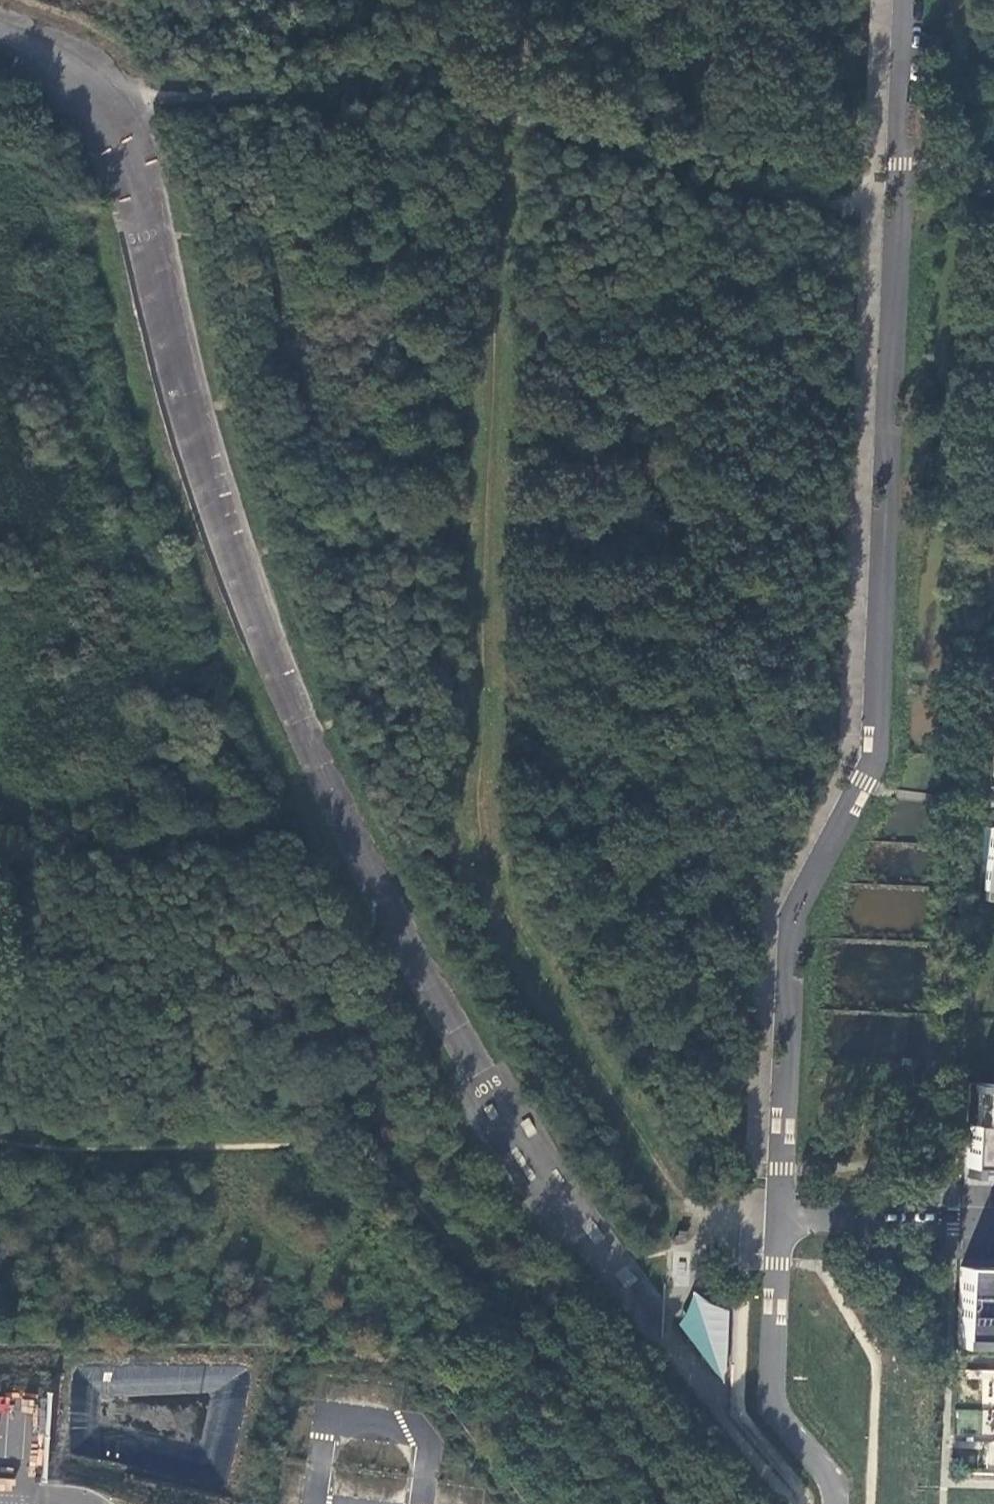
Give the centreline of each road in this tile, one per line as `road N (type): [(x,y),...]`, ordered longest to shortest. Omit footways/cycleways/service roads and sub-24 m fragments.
road 1 (residential): [(909,0),(875,760),(793,913),(780,1212)]
road 2 (residential): [(780,1212),(770,1402),(834,1489),(833,1503)]
road 3 (residential): [(780,1212),(666,1201),(662,1326)]
road 4 (residential): [(993,1218),(780,1212)]

